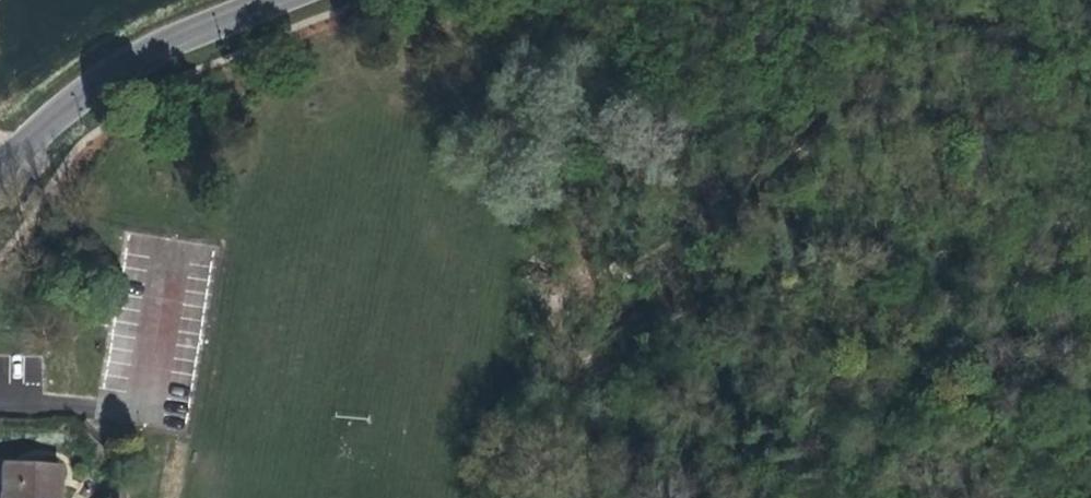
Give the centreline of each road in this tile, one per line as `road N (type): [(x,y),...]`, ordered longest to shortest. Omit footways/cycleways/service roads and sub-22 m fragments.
road 1 (residential): [(0,147),(94,73),(237,0)]

